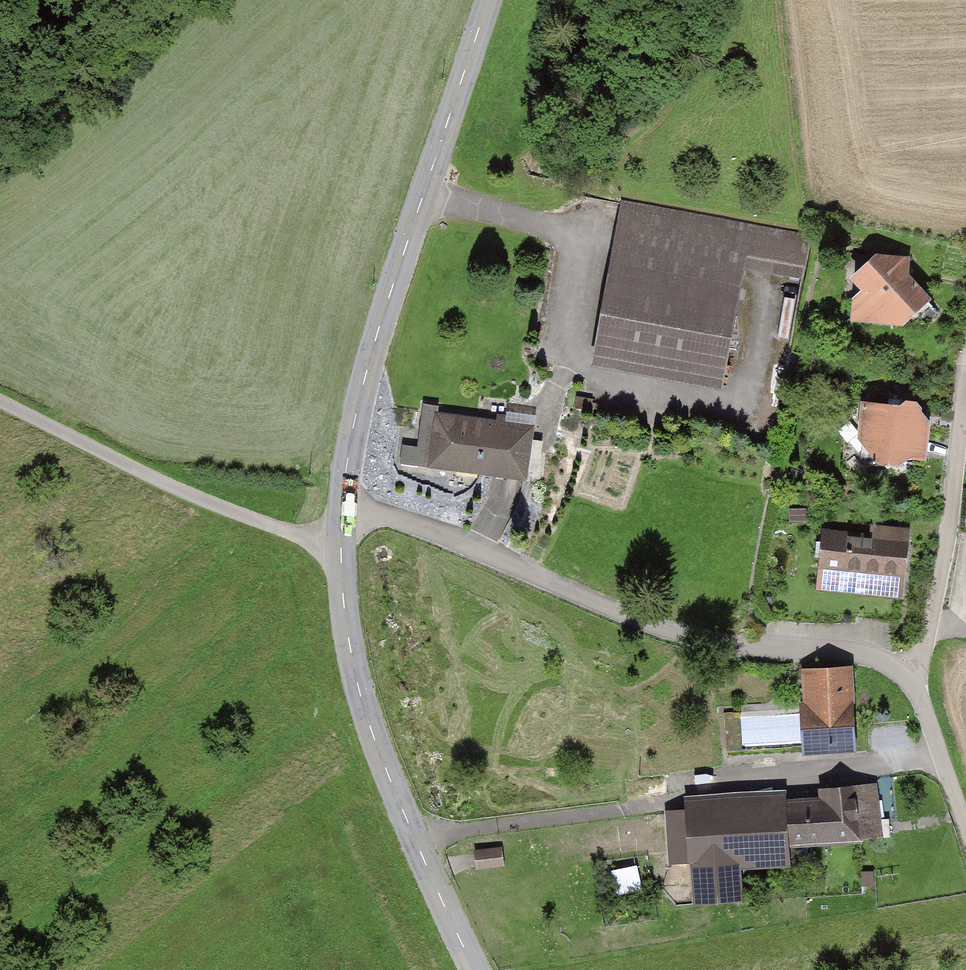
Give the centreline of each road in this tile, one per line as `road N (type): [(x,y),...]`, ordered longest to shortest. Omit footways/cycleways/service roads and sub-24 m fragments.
road 1 (unclassified): [(965,830),(926,712),(902,669),(853,650),(694,636),(626,616),(473,550),(343,509)]
road 2 (tertiary): [(475,969),(362,698),(343,592),(343,509)]
road 3 (track): [(341,553),(201,499),(0,402)]
road 4 (tertiary): [(343,509),(356,413),(436,162)]
road 5 (tertiary): [(490,0),(436,162)]

